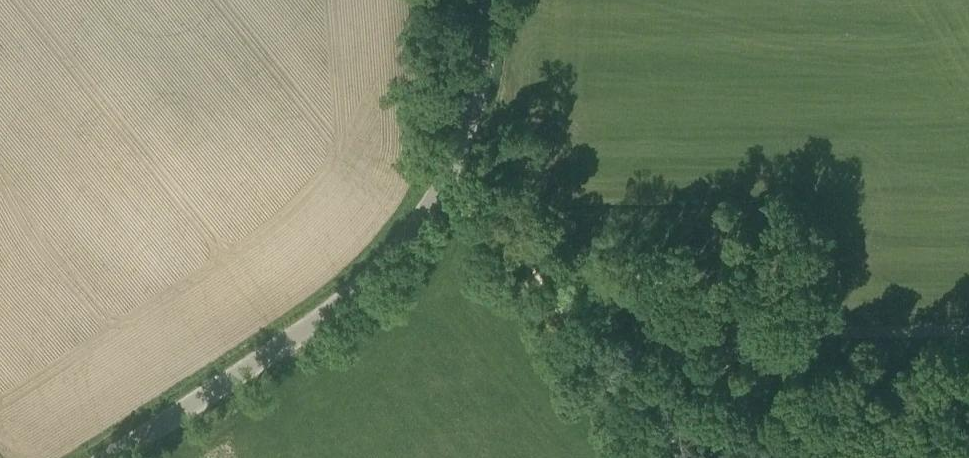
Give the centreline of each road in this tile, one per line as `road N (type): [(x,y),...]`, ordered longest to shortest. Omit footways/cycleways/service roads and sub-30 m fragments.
road 1 (unclassified): [(444,186),(507,236),(785,331),(814,338),(968,333)]
road 2 (unclassified): [(108,457),(350,296),(395,253),(444,186)]
road 3 (track): [(674,457),(488,228)]
road 4 (unclassified): [(444,186),(474,95),(491,0)]

